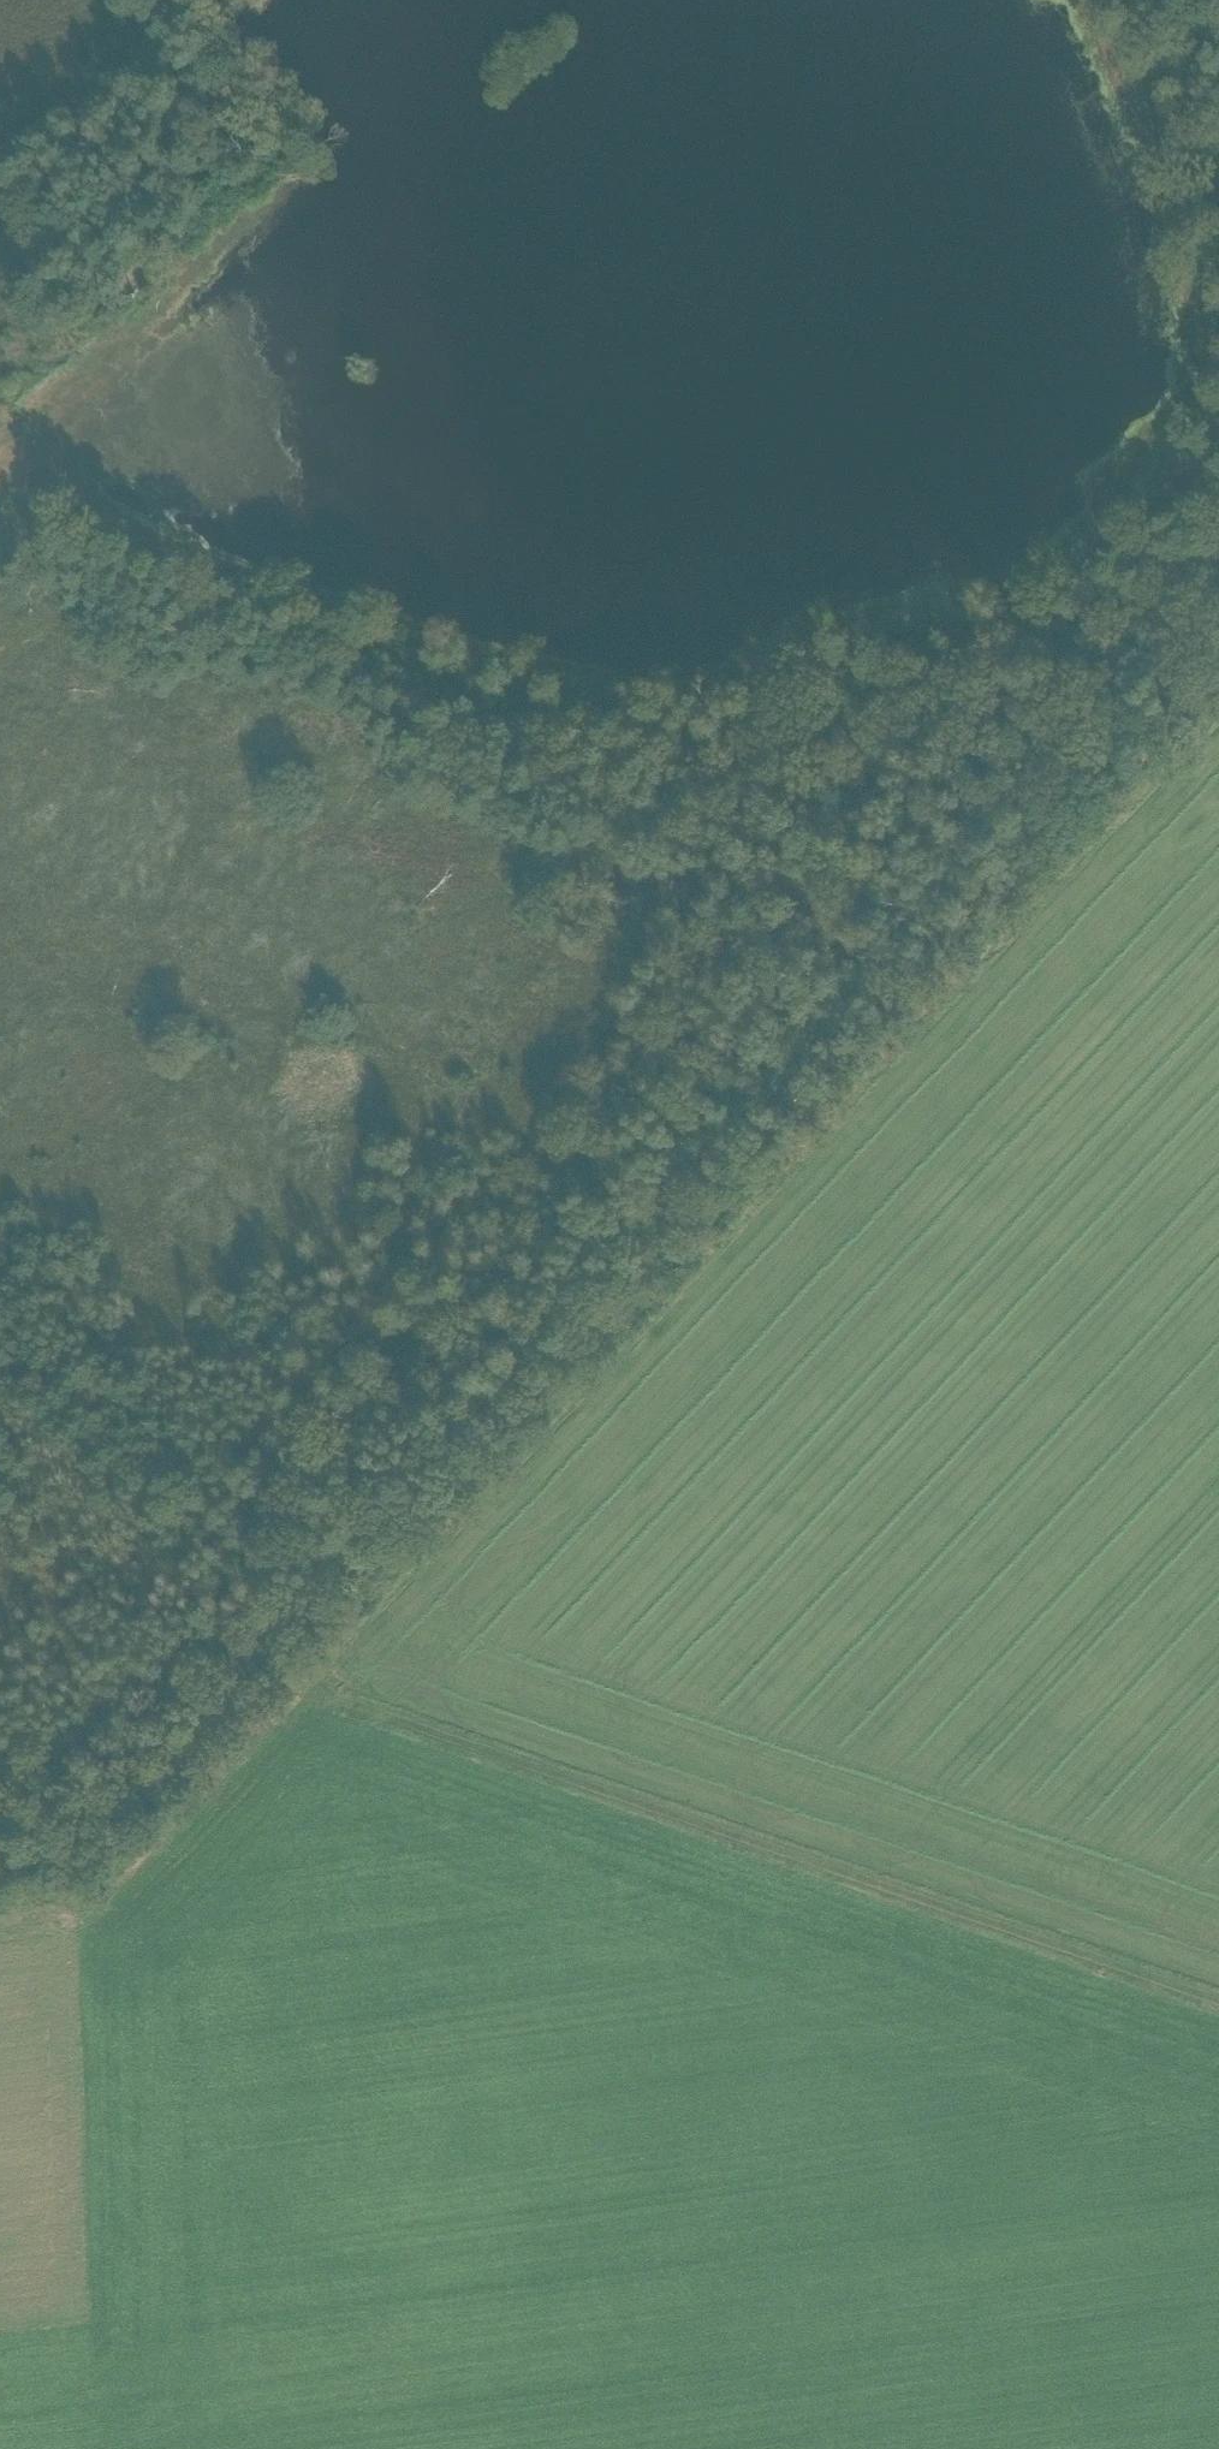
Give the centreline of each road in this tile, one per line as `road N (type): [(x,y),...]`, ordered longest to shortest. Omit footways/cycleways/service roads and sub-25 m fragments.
road 1 (track): [(0,1831),(77,1826),(135,1808),(183,1768),(304,1611),(501,1412),(917,938),(1218,568)]

